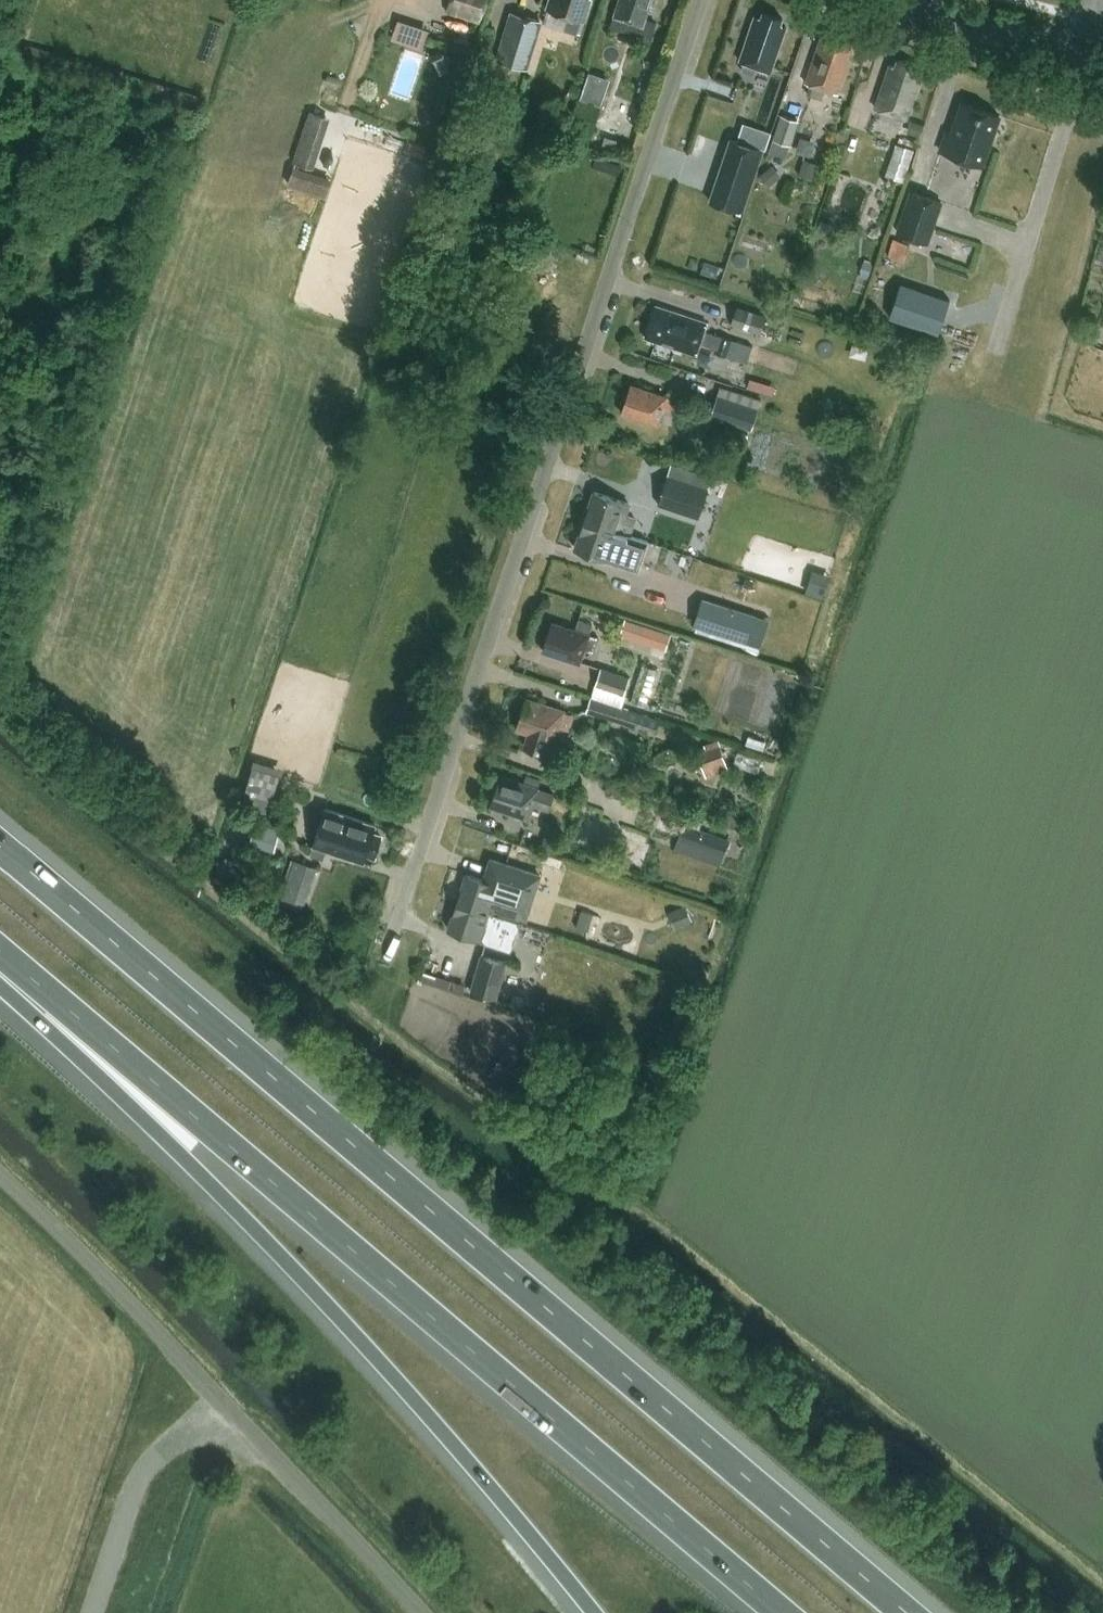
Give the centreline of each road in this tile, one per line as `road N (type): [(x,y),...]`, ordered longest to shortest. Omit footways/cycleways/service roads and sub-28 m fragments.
road 1 (motorway): [(904,1612),(0,846)]
road 2 (motorway): [(0,952),(784,1612)]
road 3 (unclassified): [(388,957),(702,0)]
road 4 (motorway): [(0,976),(435,1423),(595,1612)]
road 5 (unclassified): [(407,1612),(228,1411),(0,1187)]
road 6 (secondary): [(1102,56),(904,0)]

